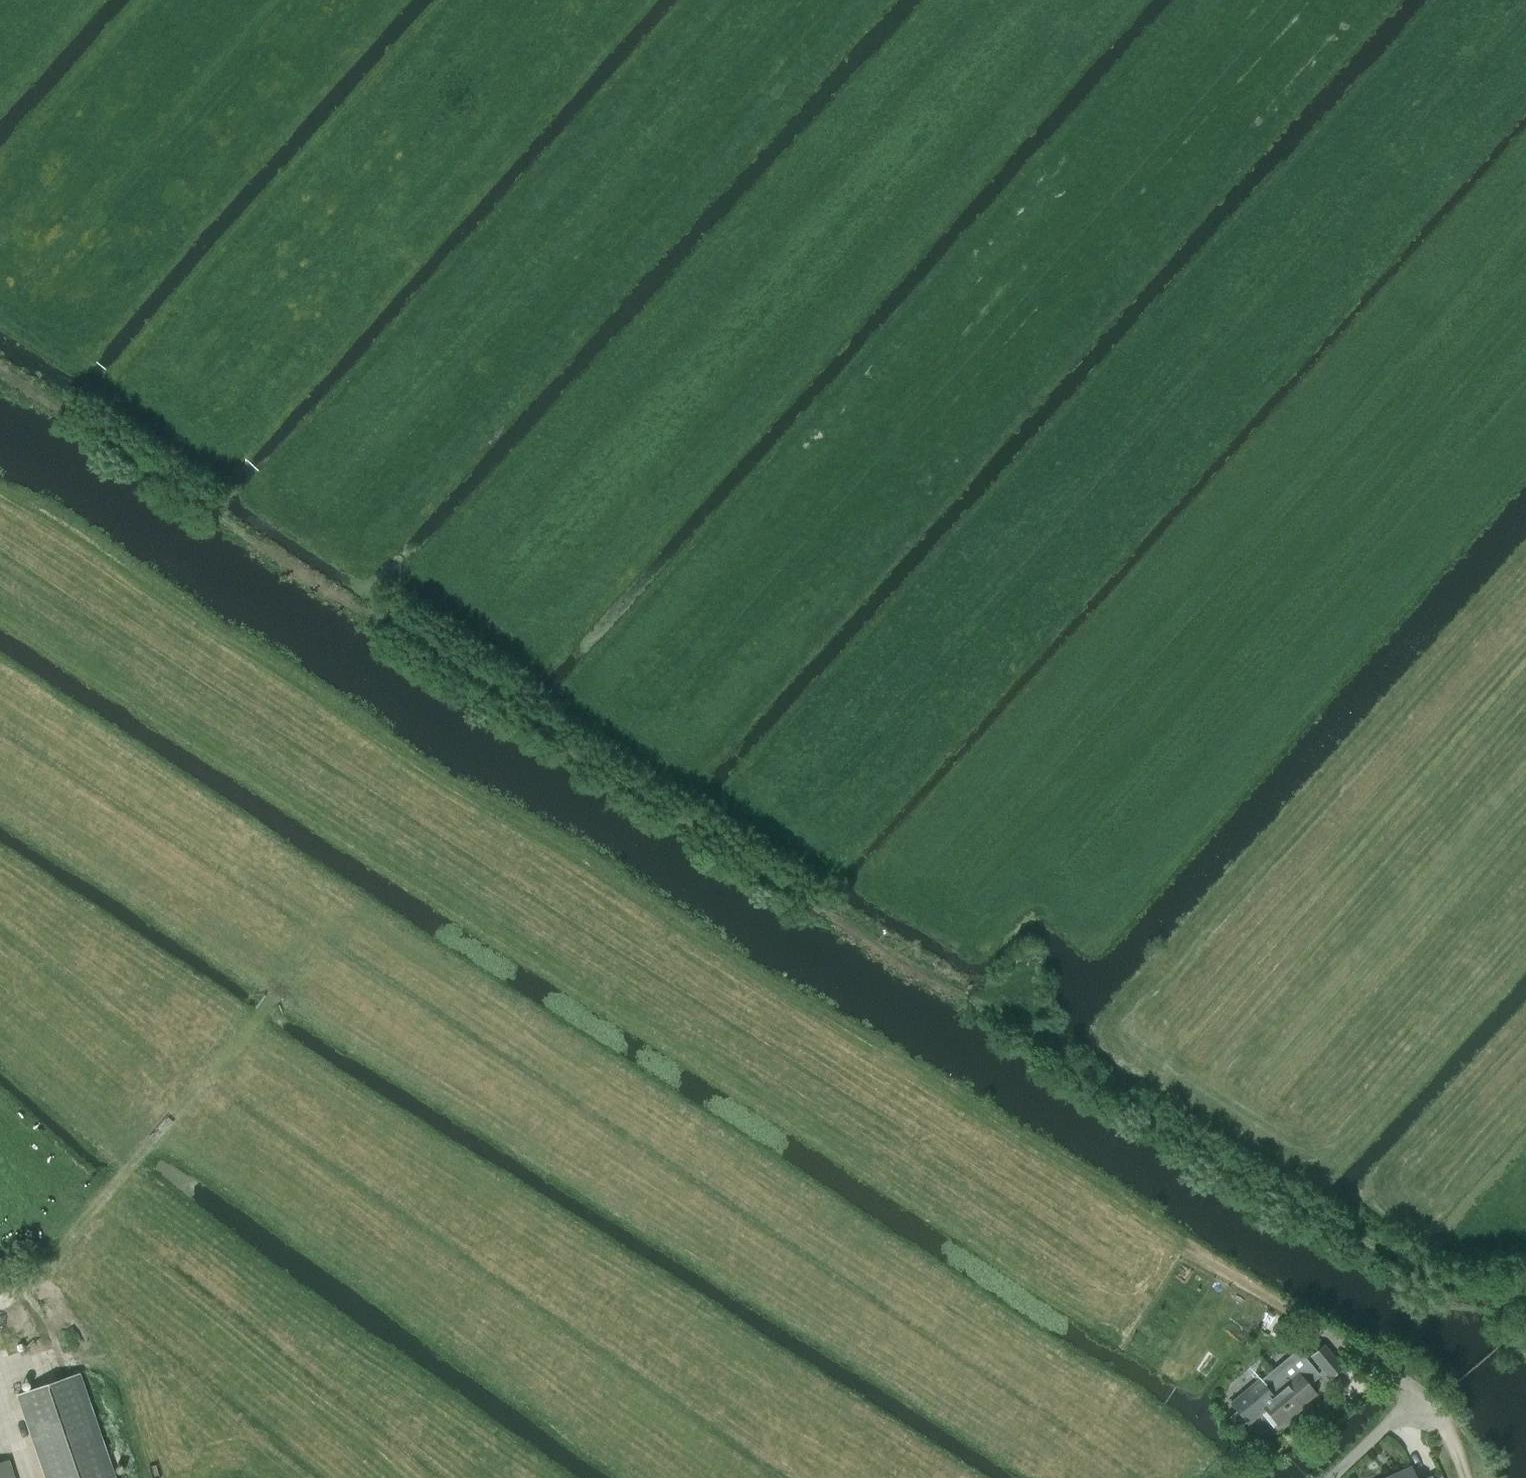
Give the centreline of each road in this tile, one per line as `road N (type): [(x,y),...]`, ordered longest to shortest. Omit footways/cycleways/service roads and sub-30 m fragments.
road 1 (unclassified): [(1332,1477),(1388,1426),(1435,1401)]

